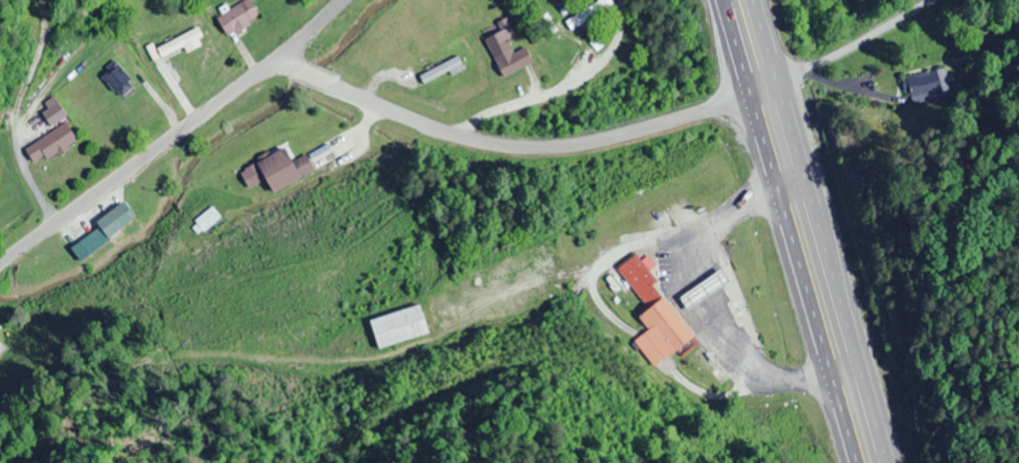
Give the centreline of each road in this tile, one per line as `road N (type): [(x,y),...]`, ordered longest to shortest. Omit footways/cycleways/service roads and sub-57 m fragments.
road 1 (residential): [(770,90),(597,141),(512,146),(407,119),(275,60)]
road 2 (trunk): [(715,0),(849,462)]
road 3 (trunk): [(876,462),(747,0)]
road 4 (tertiary): [(0,255),(275,60),(335,0)]
road 5 (residential): [(770,90),(940,0)]

